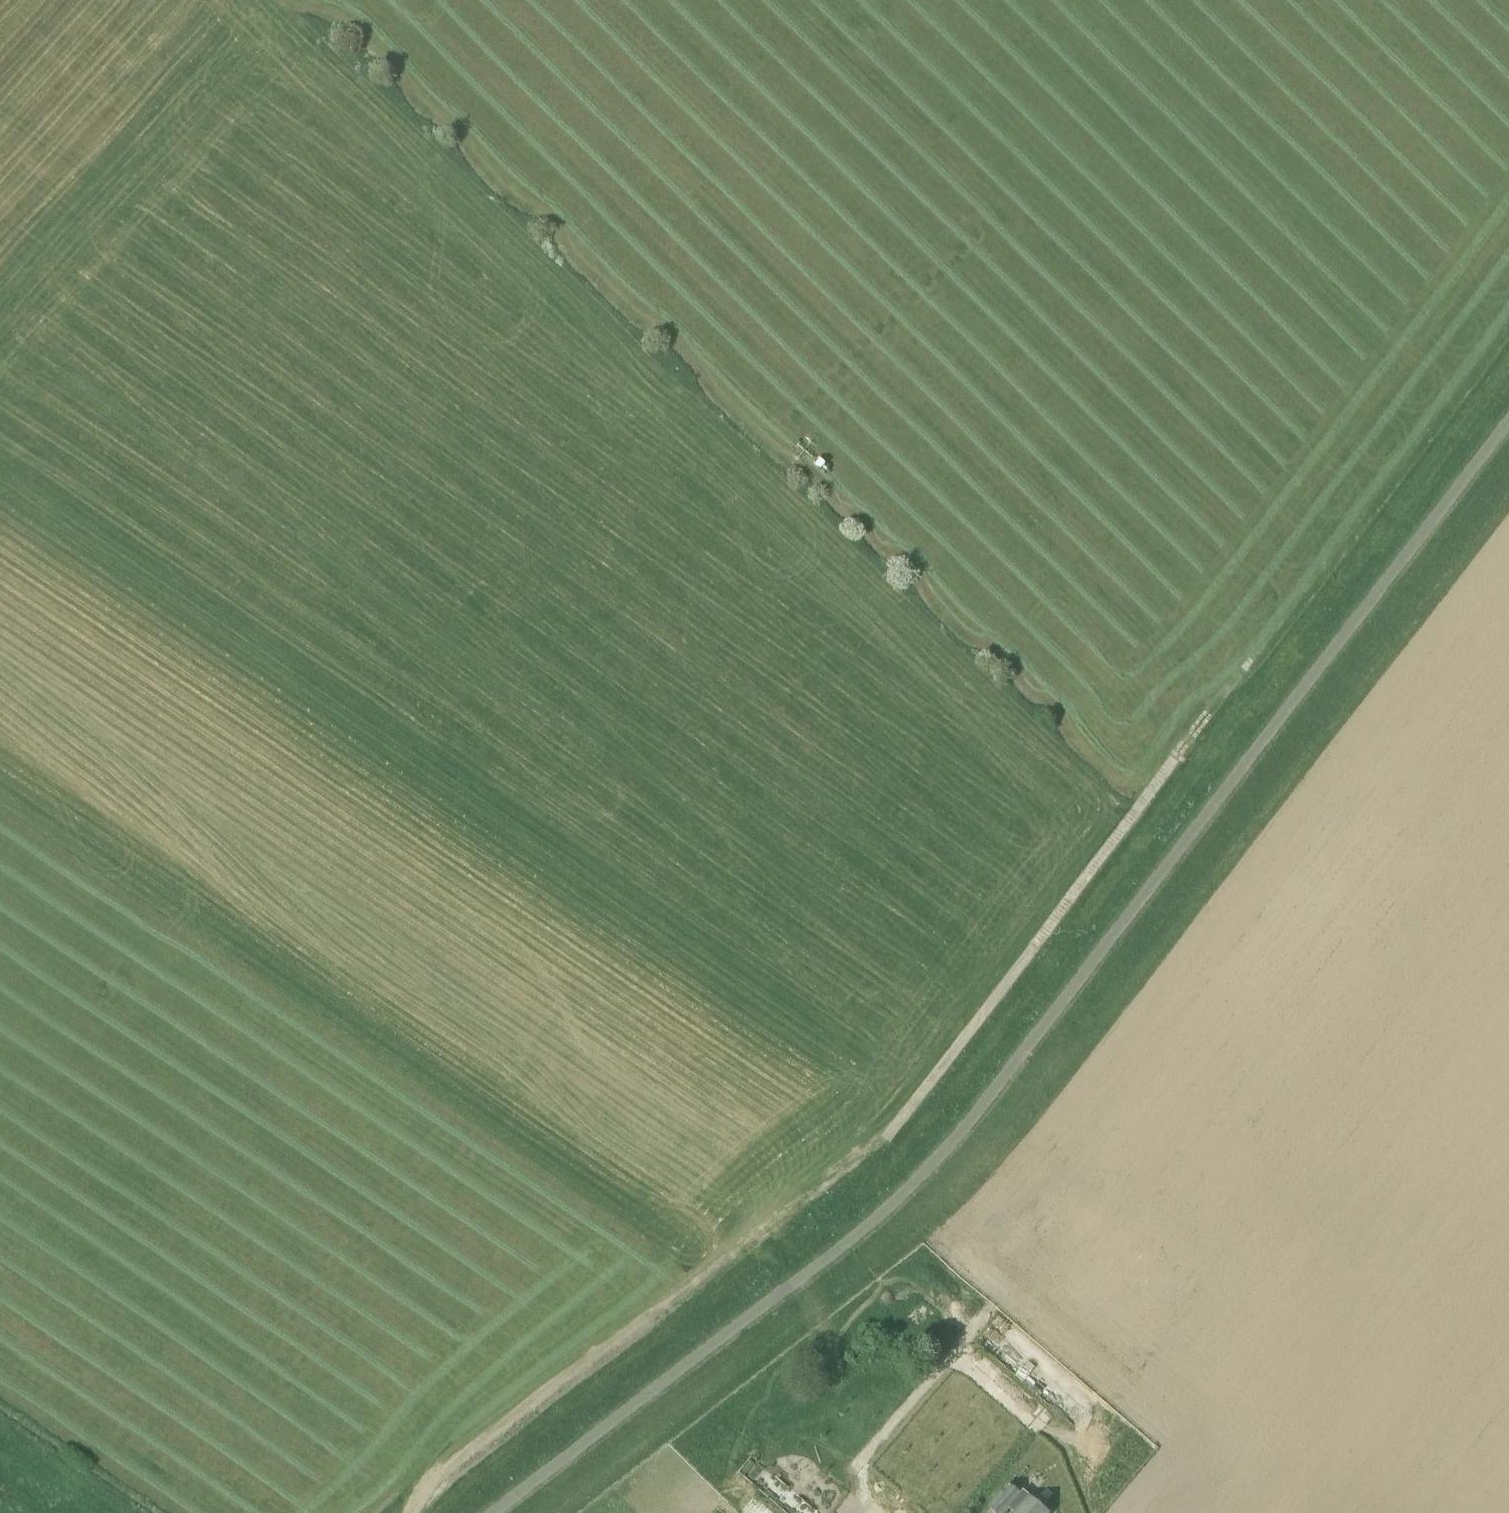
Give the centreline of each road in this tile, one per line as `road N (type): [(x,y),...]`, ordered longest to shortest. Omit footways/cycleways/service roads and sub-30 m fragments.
road 1 (track): [(1431,412),(1176,757)]
road 2 (track): [(710,1145),(799,1273)]

